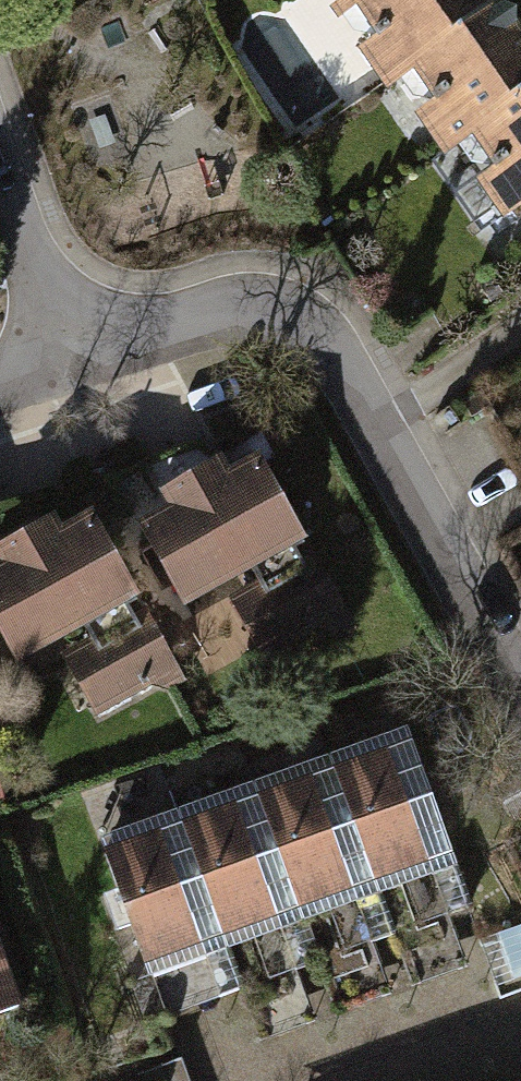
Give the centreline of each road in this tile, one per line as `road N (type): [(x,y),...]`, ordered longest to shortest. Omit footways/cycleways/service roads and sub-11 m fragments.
road 1 (residential): [(82,340),(243,305),(290,310),(328,342),(520,677)]
road 2 (residential): [(0,125),(82,340)]

